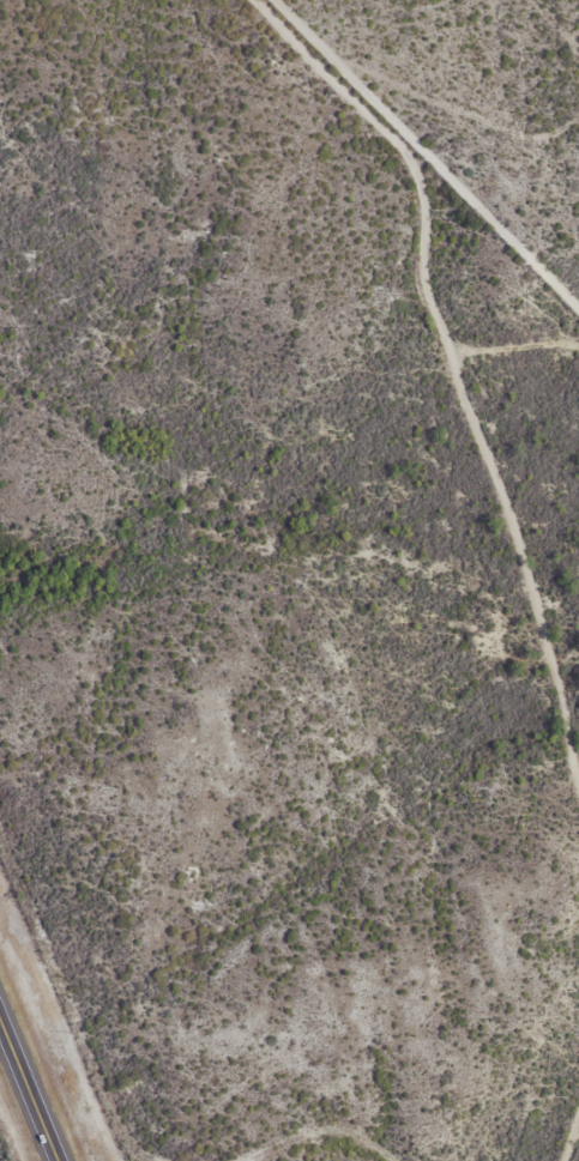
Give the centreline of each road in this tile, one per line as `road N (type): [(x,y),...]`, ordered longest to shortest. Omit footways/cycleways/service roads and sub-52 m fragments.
road 1 (trunk): [(64,1160),(0,1009)]

